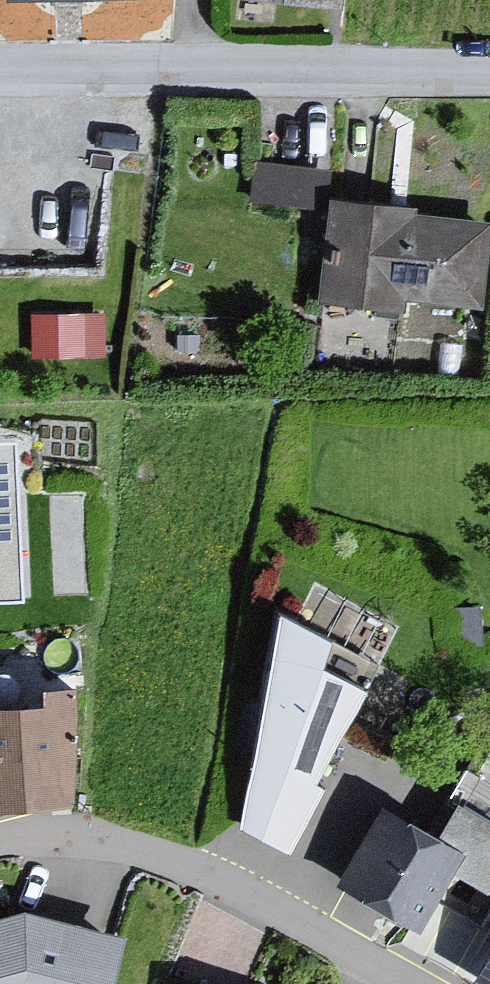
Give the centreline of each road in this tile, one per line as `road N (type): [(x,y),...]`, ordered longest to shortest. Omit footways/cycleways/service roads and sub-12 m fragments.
road 1 (residential): [(0,73),(489,76)]
road 2 (residential): [(0,847),(60,842),(164,860),(306,922),(411,983)]

